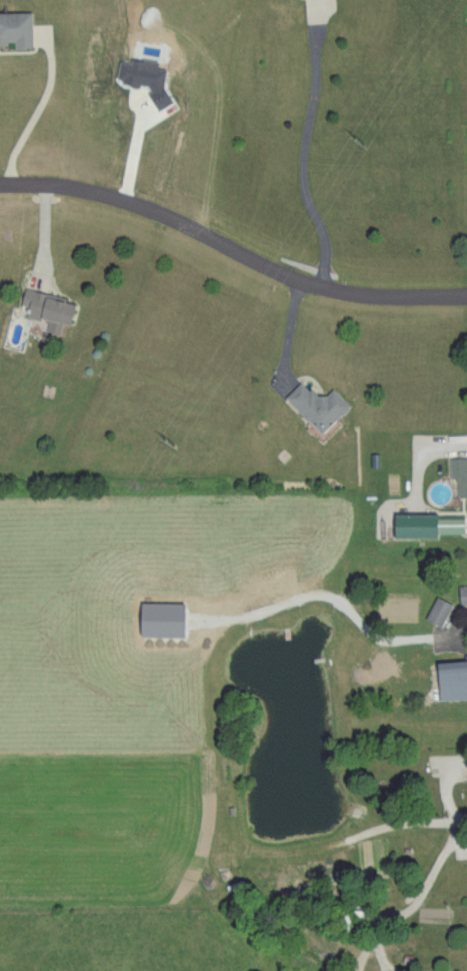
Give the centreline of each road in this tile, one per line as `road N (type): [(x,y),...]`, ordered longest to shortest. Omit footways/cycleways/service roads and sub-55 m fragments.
road 1 (residential): [(466,293),(360,293),(318,284),(127,196),(68,184),(0,184)]

